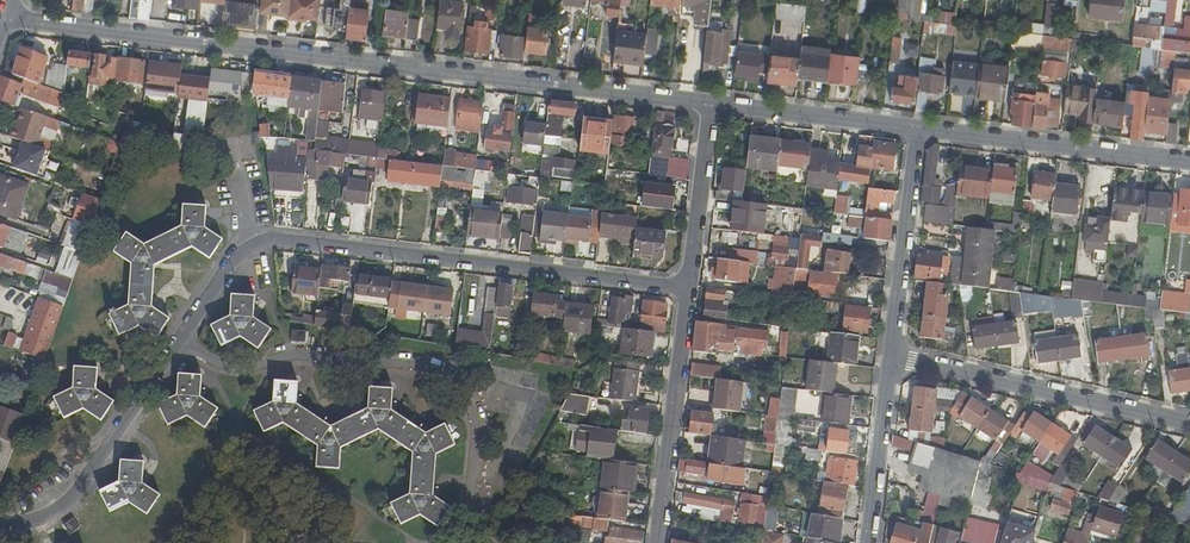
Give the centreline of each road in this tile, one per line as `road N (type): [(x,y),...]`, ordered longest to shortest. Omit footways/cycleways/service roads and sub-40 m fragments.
road 1 (residential): [(1,21),(705,100)]
road 2 (residential): [(685,290),(273,238),(230,262),(178,339)]
road 3 (residential): [(891,356),(1189,425)]
road 4 (residential): [(178,339),(199,357),(237,370),(286,353),(442,370),(452,384)]
road 5 (residential): [(922,128),(1189,160)]
road 6 (residential): [(178,339),(91,477),(60,506),(0,522)]
road 7 (residential): [(653,542),(685,290)]
road 8 (residential): [(891,356),(922,128)]
road 9 (residential): [(705,100),(922,128)]
road 10 (residential): [(467,501),(498,466),(526,394),(452,384)]
road 11 (residential): [(685,290),(705,100)]
road 12 (residential): [(870,542),(891,356)]
road 13 (residential): [(452,384),(473,431),(467,501)]

